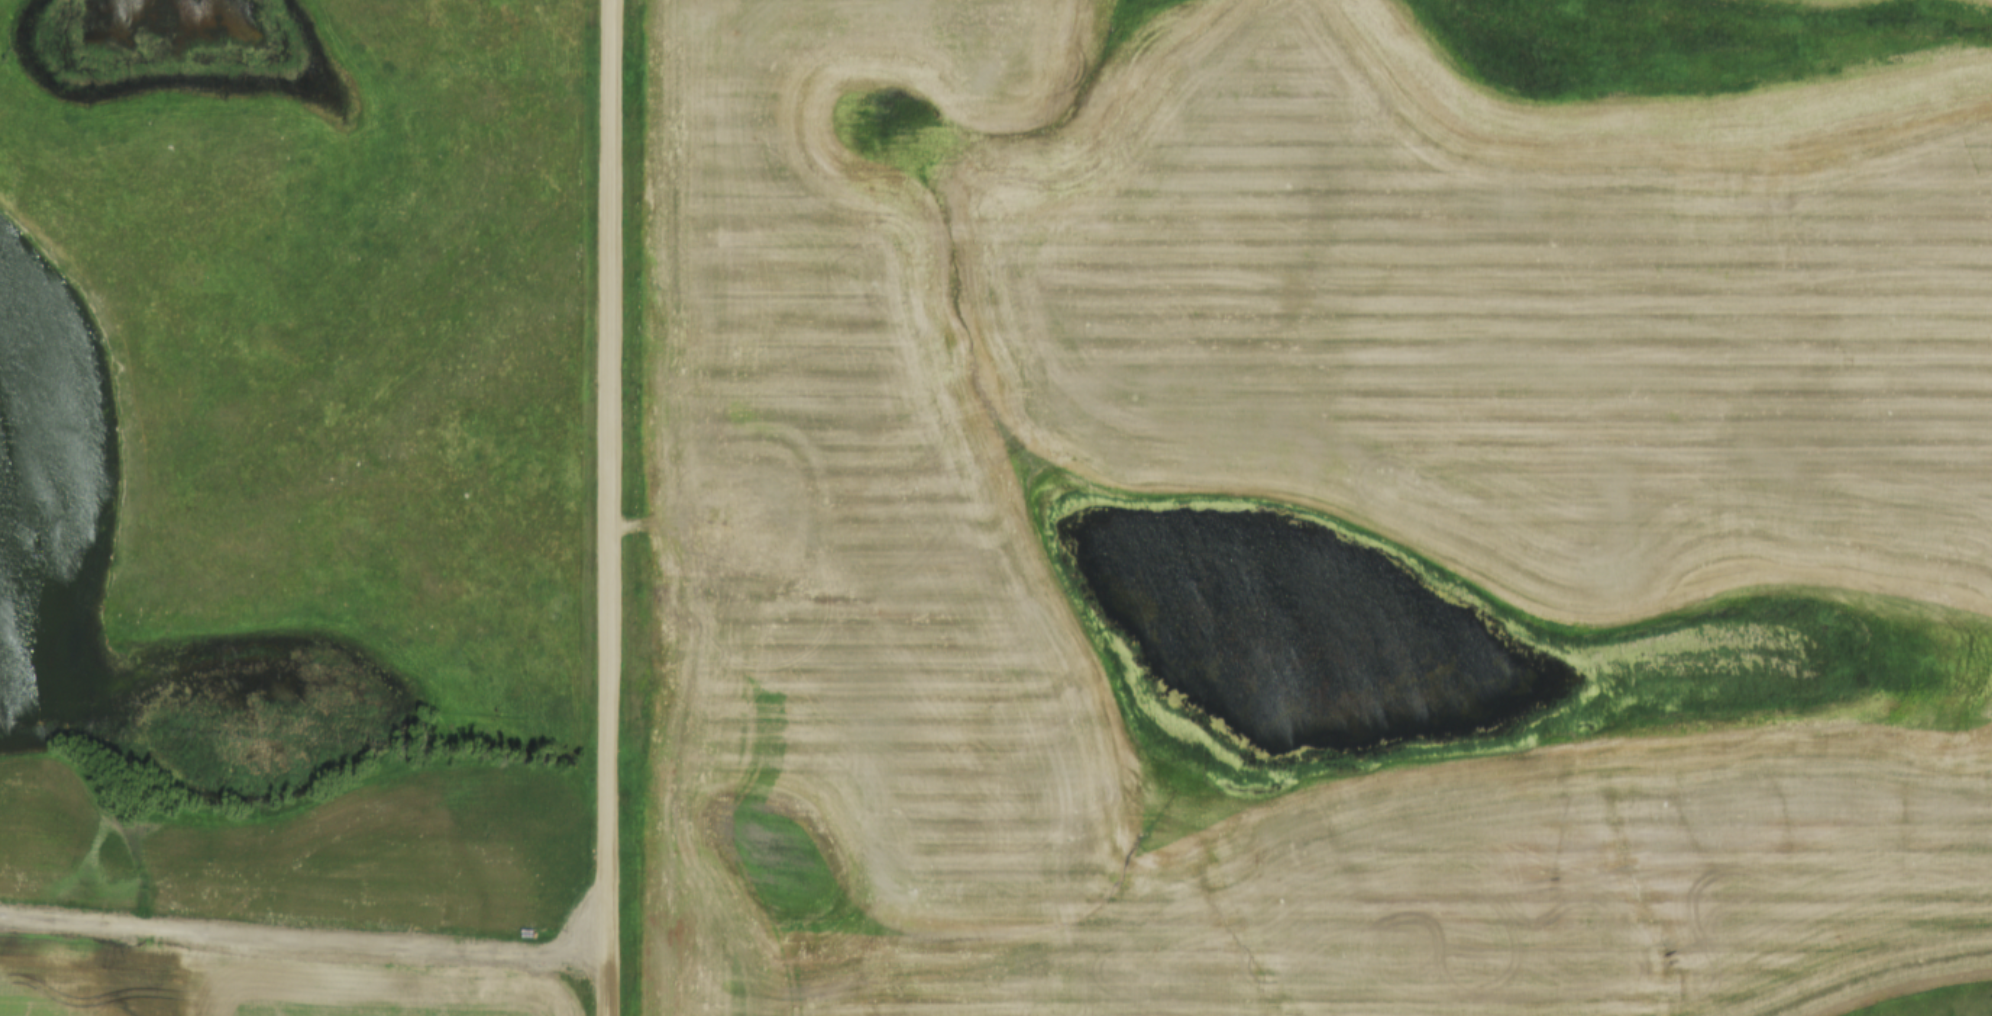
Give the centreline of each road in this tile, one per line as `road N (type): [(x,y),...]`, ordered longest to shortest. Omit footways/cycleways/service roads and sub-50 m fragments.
road 1 (residential): [(610,1015),(612,0)]
road 2 (track): [(0,910),(610,958)]

